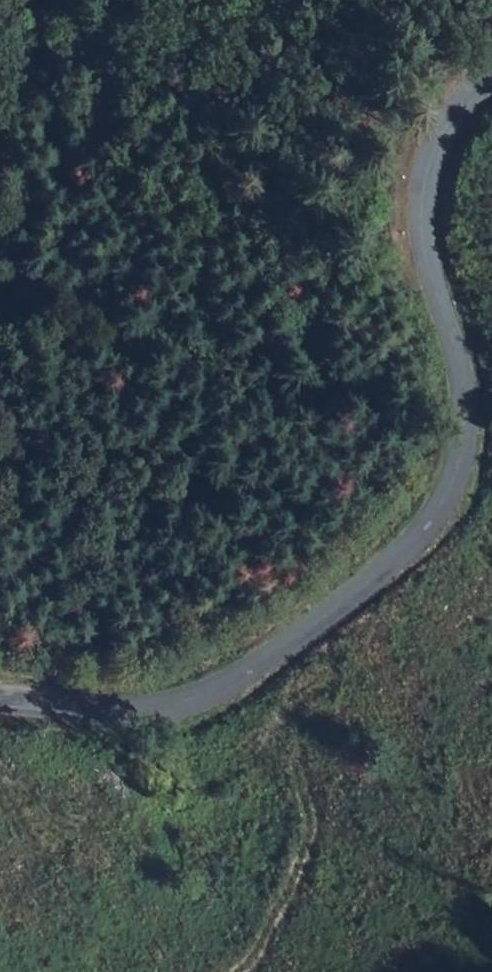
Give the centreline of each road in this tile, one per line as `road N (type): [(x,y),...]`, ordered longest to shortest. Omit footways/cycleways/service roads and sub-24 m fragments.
road 1 (secondary): [(491,80),(440,138),(424,186),(427,259),(459,357),(467,410),(453,486),(434,521),(396,561),(296,639),(215,682),(154,705),(0,696)]

